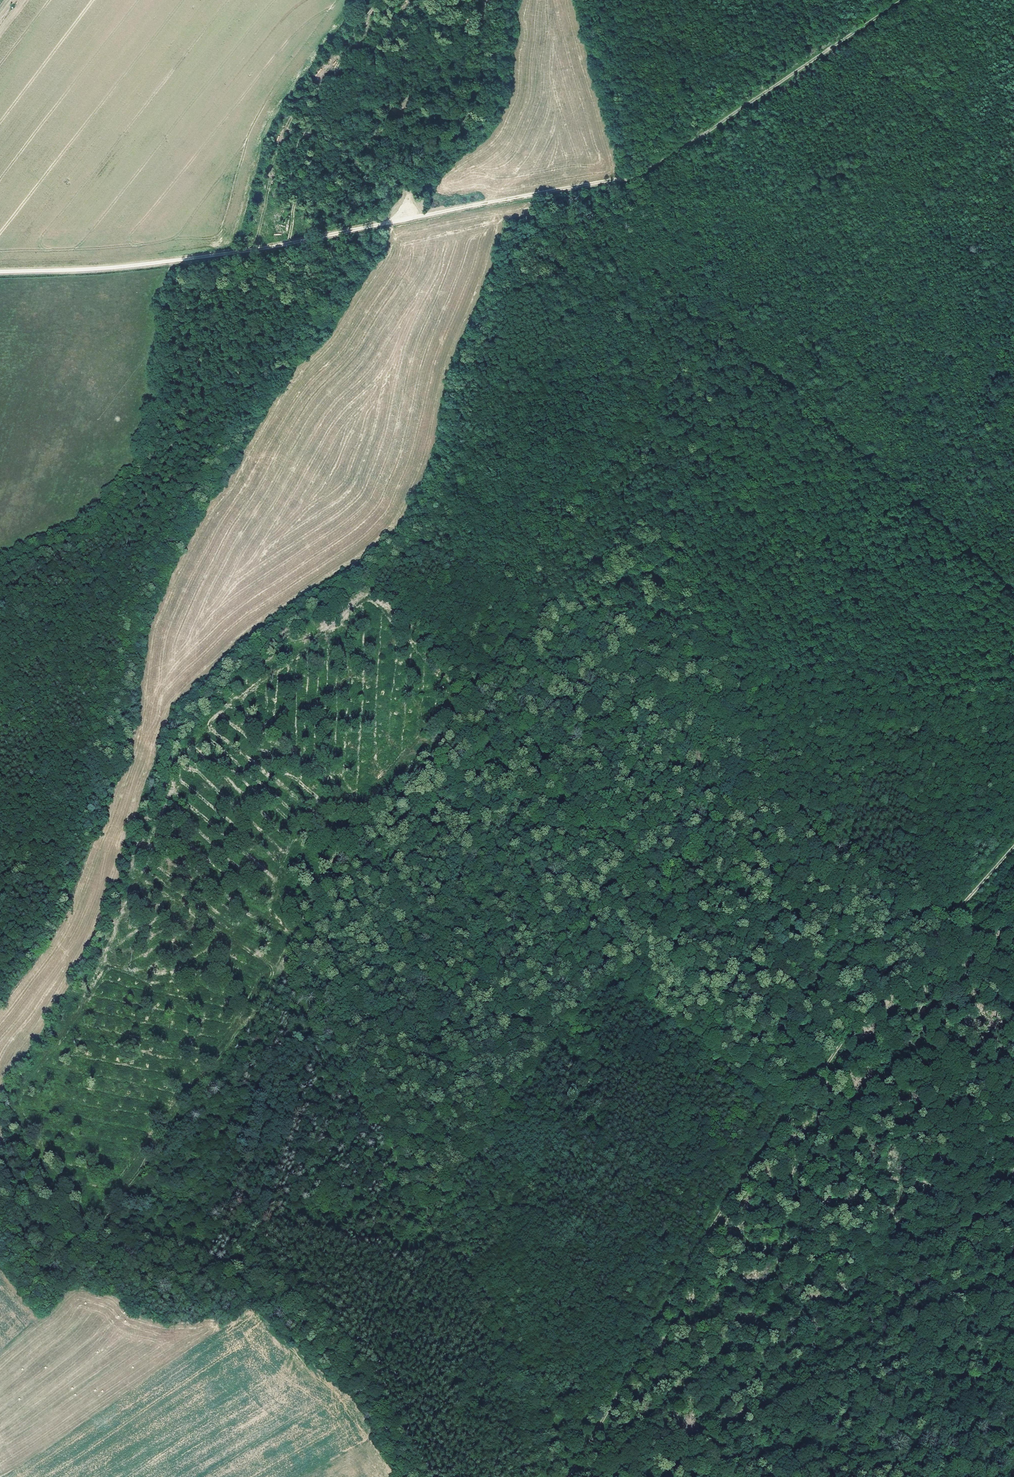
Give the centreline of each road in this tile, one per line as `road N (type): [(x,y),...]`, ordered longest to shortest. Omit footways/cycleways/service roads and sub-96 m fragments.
road 1 (track): [(902,0),(645,173),(197,259),(0,272)]
road 2 (track): [(1013,843),(823,1056),(679,1283),(608,1435),(562,1476)]

